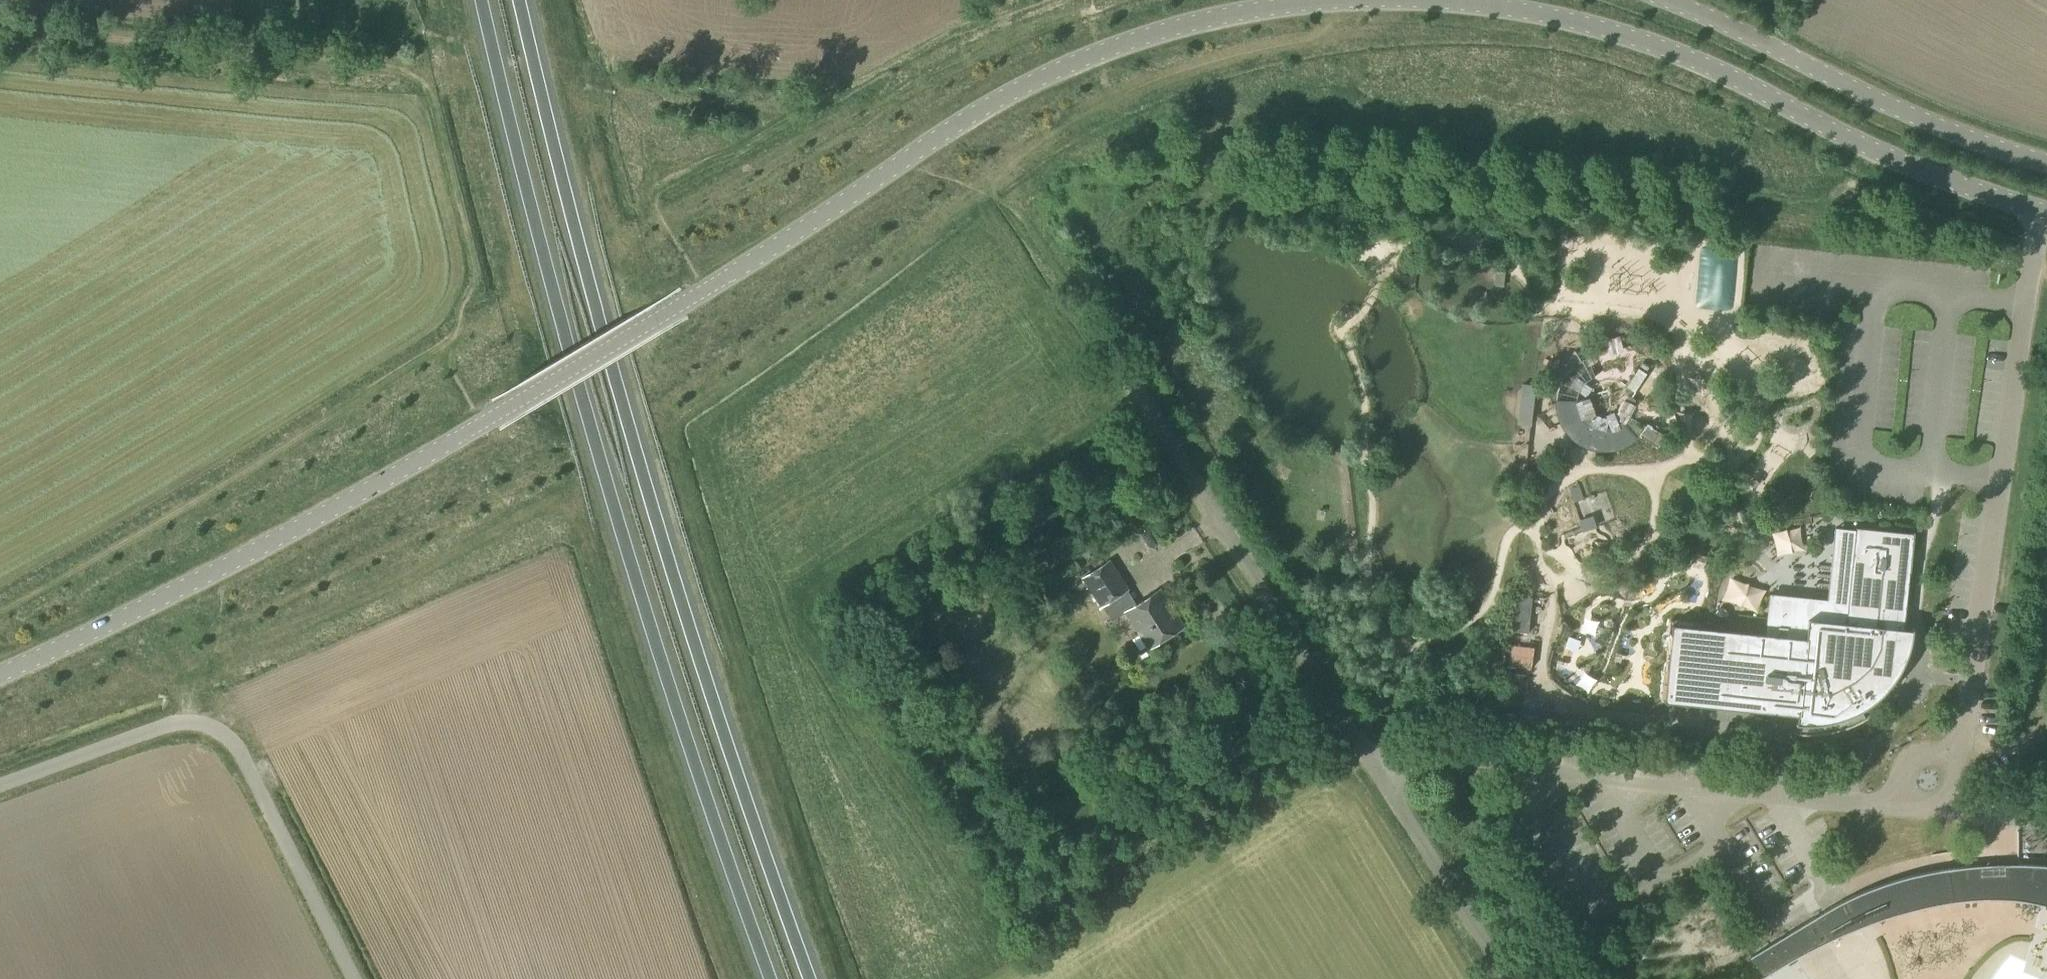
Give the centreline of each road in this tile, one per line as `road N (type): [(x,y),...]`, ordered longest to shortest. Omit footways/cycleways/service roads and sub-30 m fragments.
road 1 (trunk): [(812,978),(649,493),(519,0)]
road 2 (trunk): [(484,0),(609,484),(771,978)]
road 3 (tertiary): [(0,674),(339,504),(685,302)]
road 4 (tertiary): [(1368,0),(1215,16),(1031,81),(685,302)]
road 5 (tertiary): [(2045,215),(1849,140),(1684,56),(1572,21),(1459,1),(1385,0)]
road 6 (unclassified): [(1951,813),(2045,215)]
road 7 (unclassified): [(1951,813),(1520,767),(1419,760),(1380,775)]
road 8 (unclassified): [(0,788),(181,721),(212,725),(239,748),(353,978)]
road 9 (unclassified): [(1380,775),(1126,382)]
road 10 (track): [(0,35),(430,73)]
road 11 (unclassified): [(2046,162),(1865,94),(1668,0)]
road 12 (unclassified): [(1508,978),(1380,775)]

